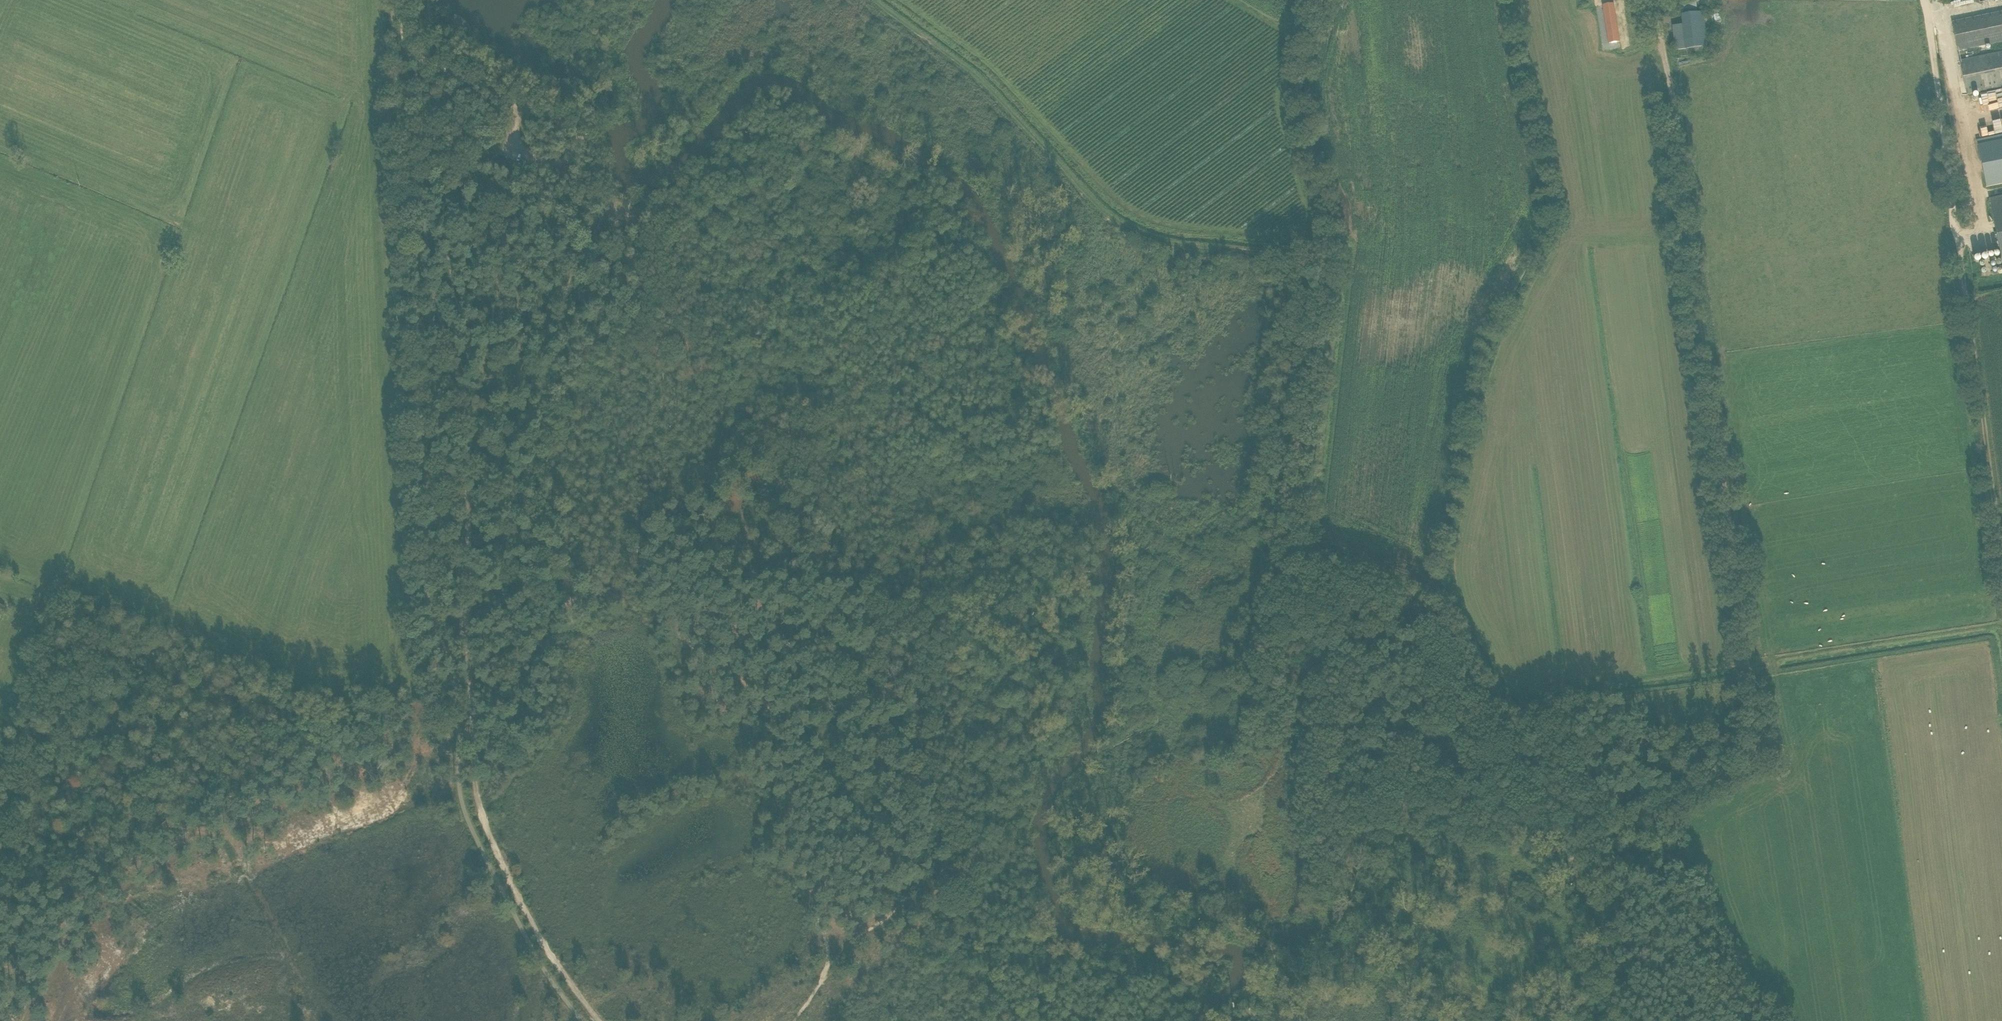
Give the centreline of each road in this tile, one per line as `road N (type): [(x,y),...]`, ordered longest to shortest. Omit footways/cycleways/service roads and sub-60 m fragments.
road 1 (track): [(1623,1020),(1612,956),(1569,859),(1425,612),(1302,561),(1305,461),(1332,256),(1192,246),(1134,232),(1110,218),(981,81),(876,0)]
road 2 (track): [(1569,859),(1733,774),(1758,747),(1658,0)]
road 3 (track): [(466,633),(469,424),(426,277),(406,53)]
road 4 (track): [(2001,567),(1926,0)]
road 5 (track): [(598,1020),(529,917),(480,811),(466,633)]

